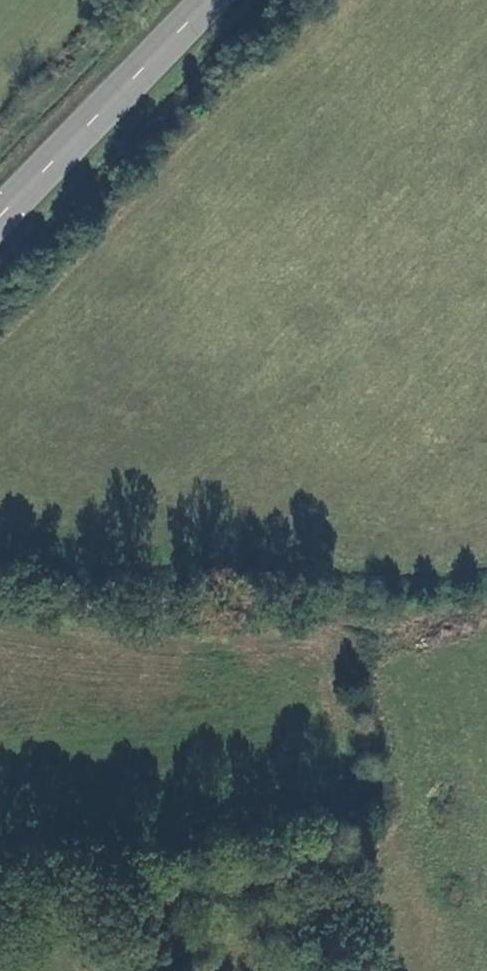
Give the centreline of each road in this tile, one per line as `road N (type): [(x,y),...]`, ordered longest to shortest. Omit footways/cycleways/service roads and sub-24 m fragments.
road 1 (secondary): [(215,0),(0,222)]

